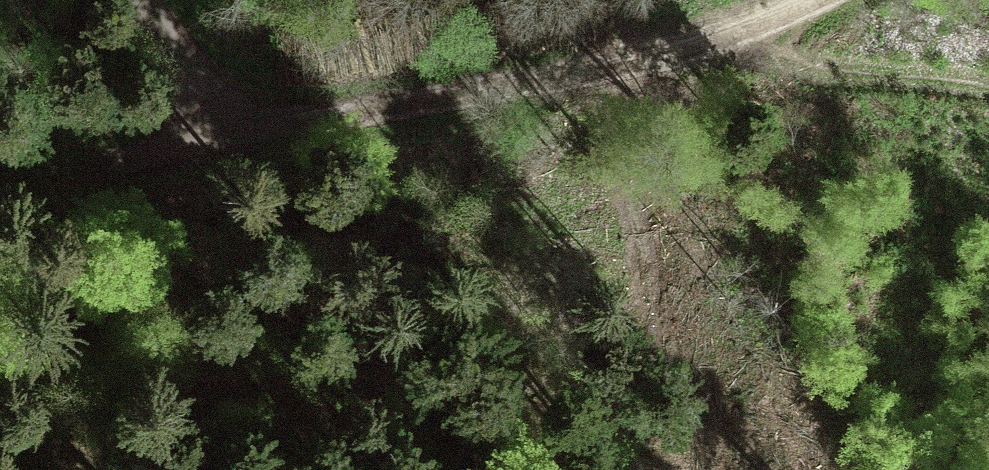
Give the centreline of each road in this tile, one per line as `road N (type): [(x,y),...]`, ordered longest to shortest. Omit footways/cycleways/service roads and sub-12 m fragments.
road 1 (track): [(988,92),(629,56),(225,124),(114,0)]
road 2 (track): [(225,124),(0,194)]
road 3 (track): [(629,56),(815,0)]

